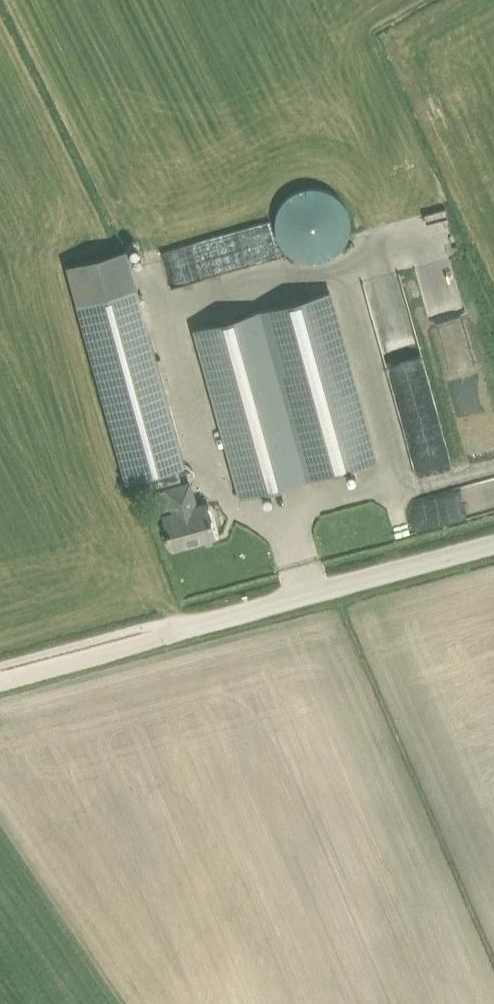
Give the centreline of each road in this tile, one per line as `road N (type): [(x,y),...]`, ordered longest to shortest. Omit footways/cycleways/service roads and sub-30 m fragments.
road 1 (unclassified): [(201,625),(493,547)]
road 2 (track): [(0,679),(201,625)]

